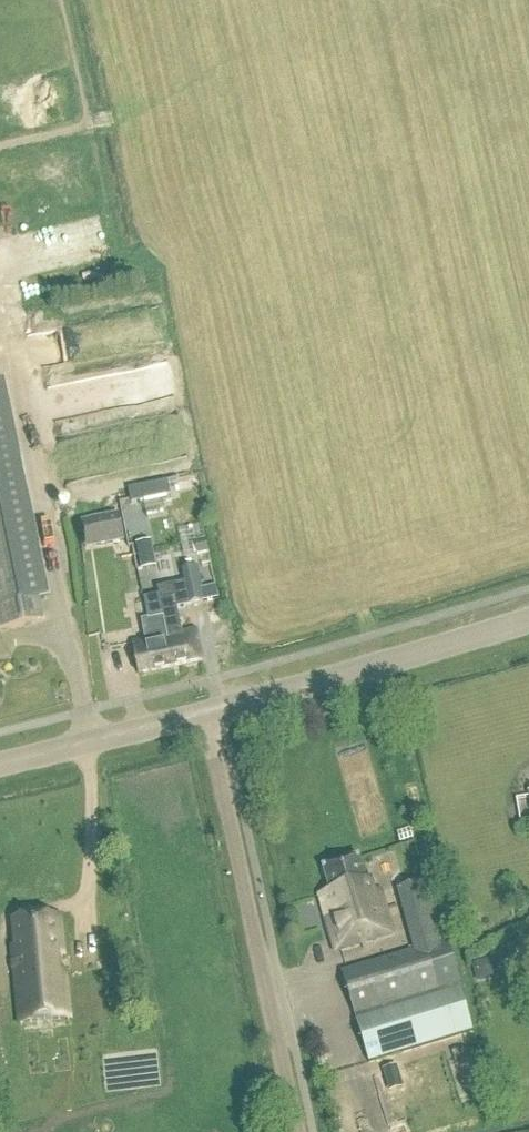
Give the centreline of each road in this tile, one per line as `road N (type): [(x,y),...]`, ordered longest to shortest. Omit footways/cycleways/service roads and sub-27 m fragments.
road 1 (unclassified): [(296,1131),(204,715)]
road 2 (tertiary): [(204,715),(528,623)]
road 3 (tertiary): [(0,766),(204,715)]

